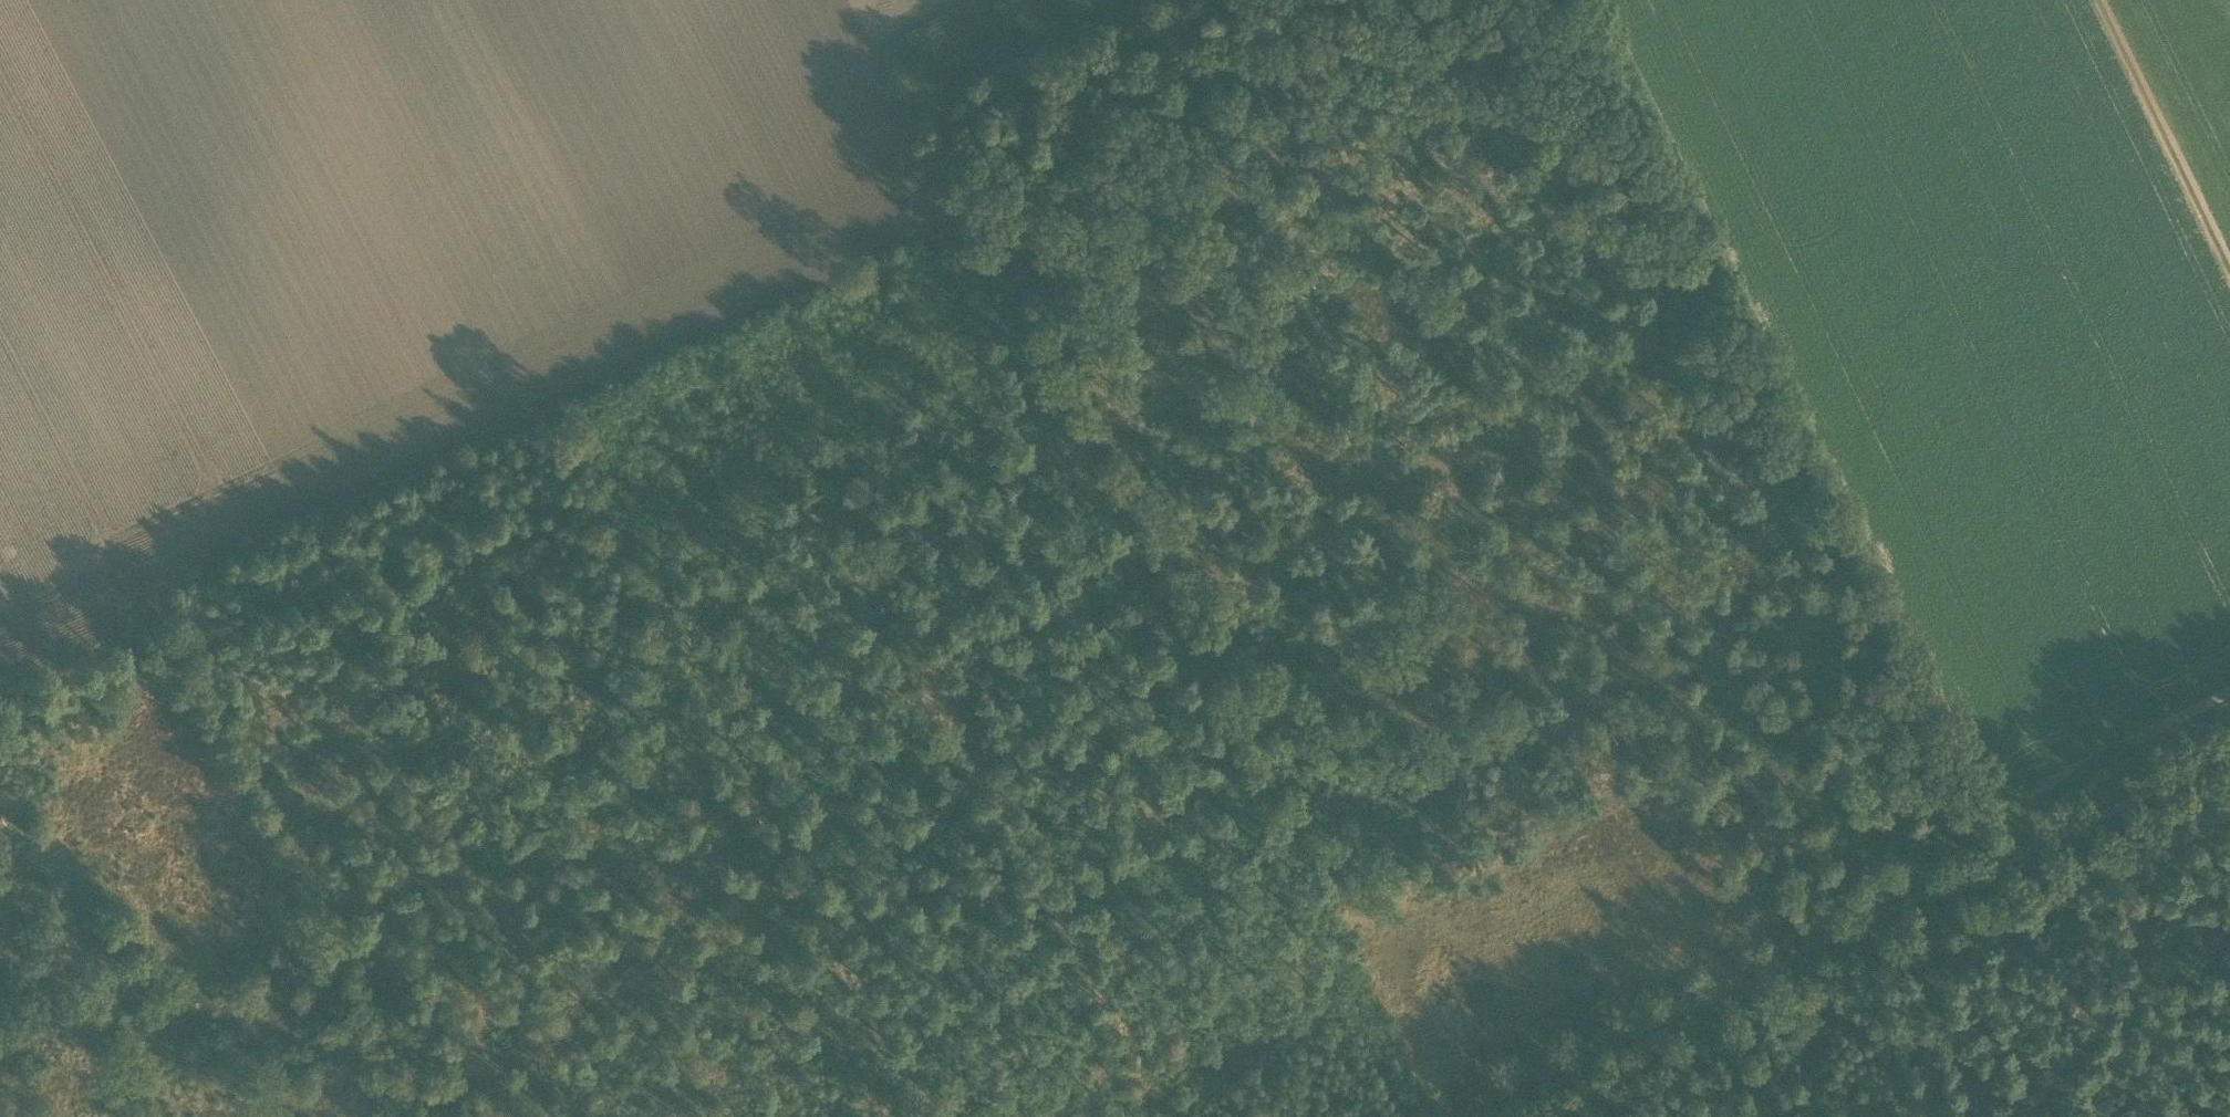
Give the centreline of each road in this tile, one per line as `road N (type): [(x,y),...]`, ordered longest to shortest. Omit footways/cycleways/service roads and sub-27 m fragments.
road 1 (track): [(2229,743),(1466,1116)]

